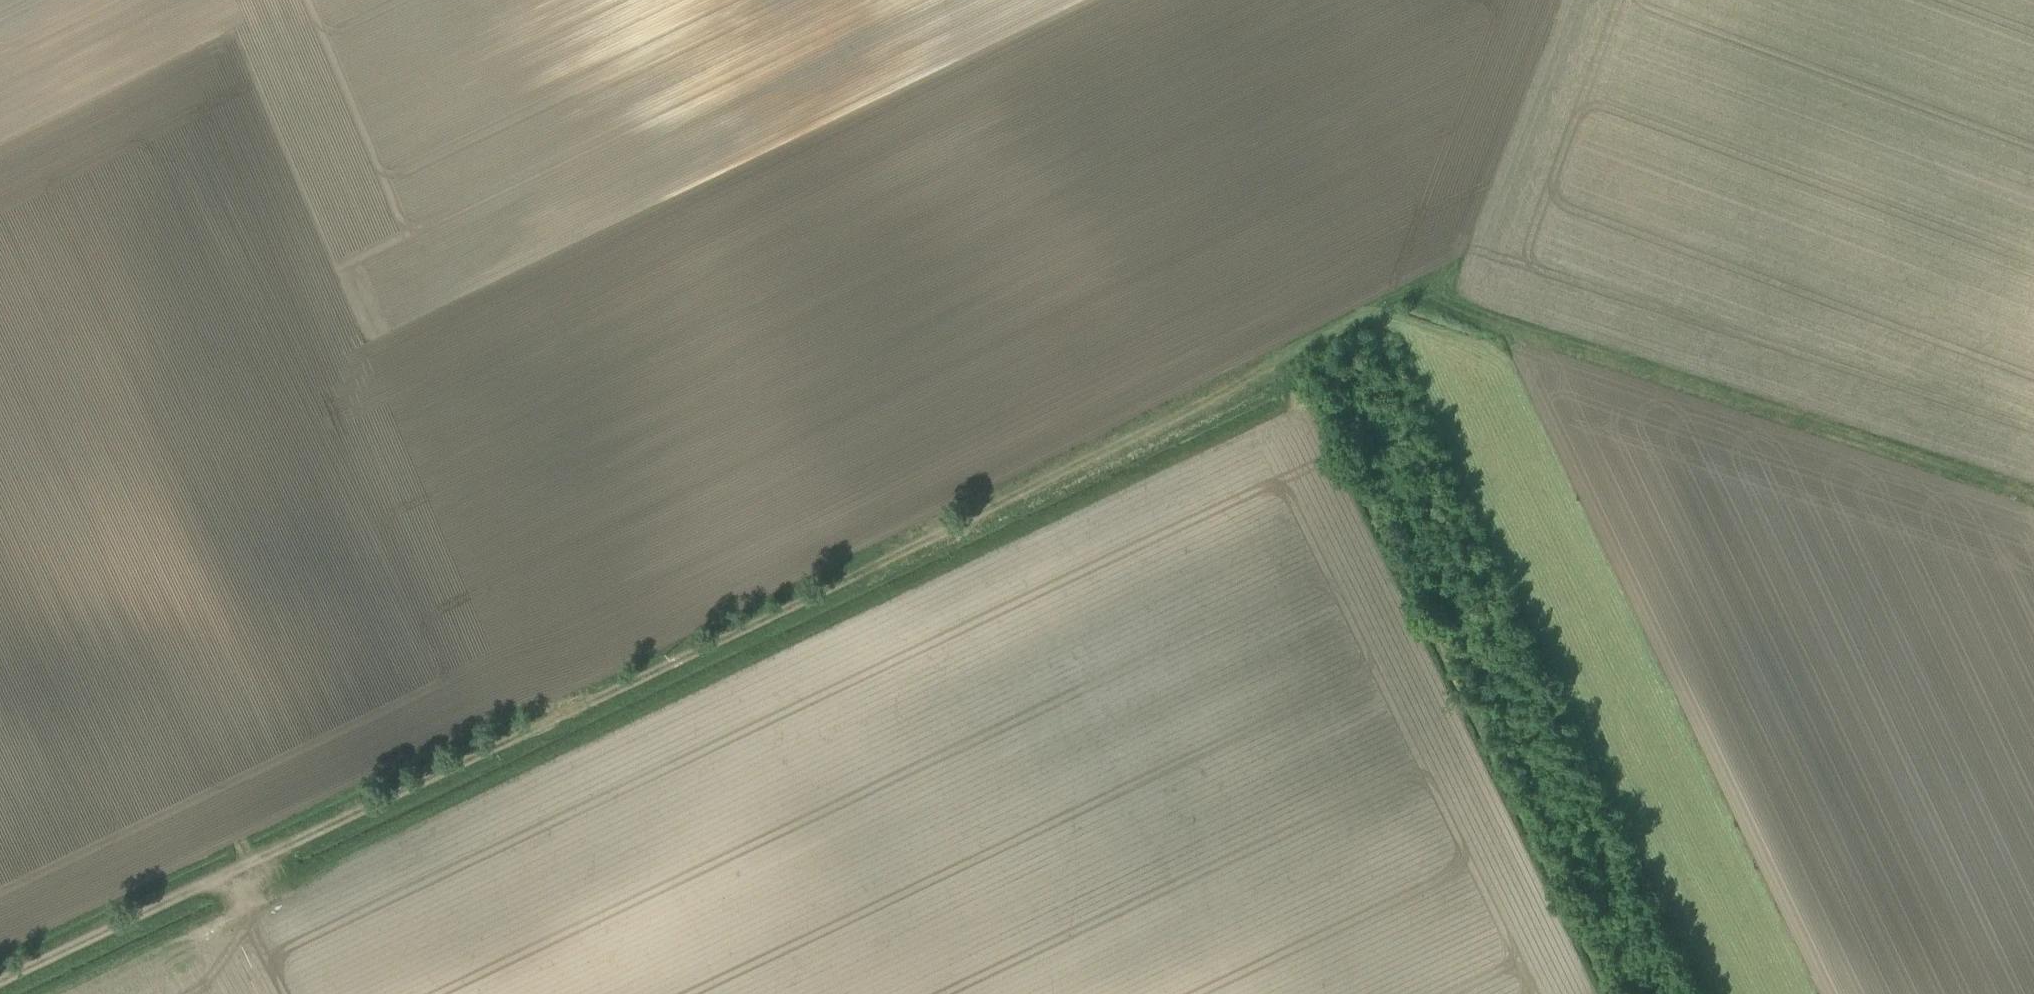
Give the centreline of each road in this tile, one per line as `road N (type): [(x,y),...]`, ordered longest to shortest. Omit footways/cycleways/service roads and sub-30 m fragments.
road 1 (track): [(1268,379),(0,981)]

